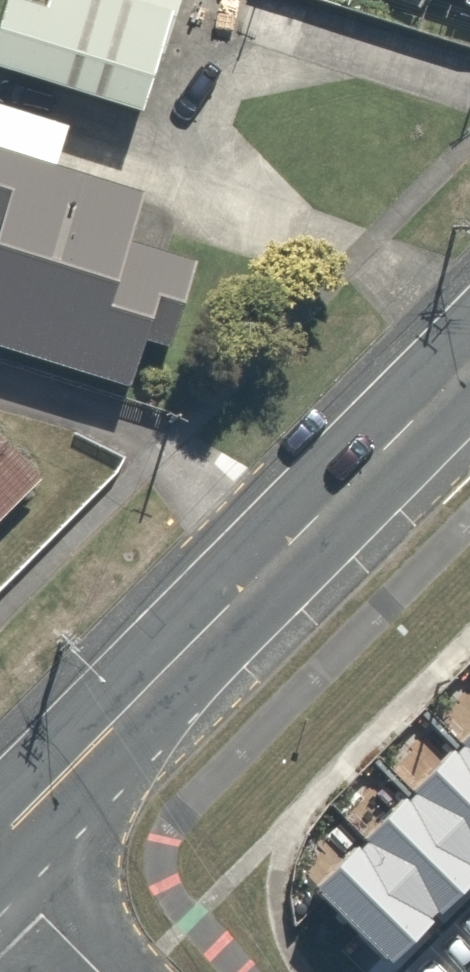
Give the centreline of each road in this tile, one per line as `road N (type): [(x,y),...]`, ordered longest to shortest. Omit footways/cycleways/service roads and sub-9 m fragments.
road 1 (secondary): [(0,837),(469,366)]
road 2 (residential): [(0,876),(92,971)]

